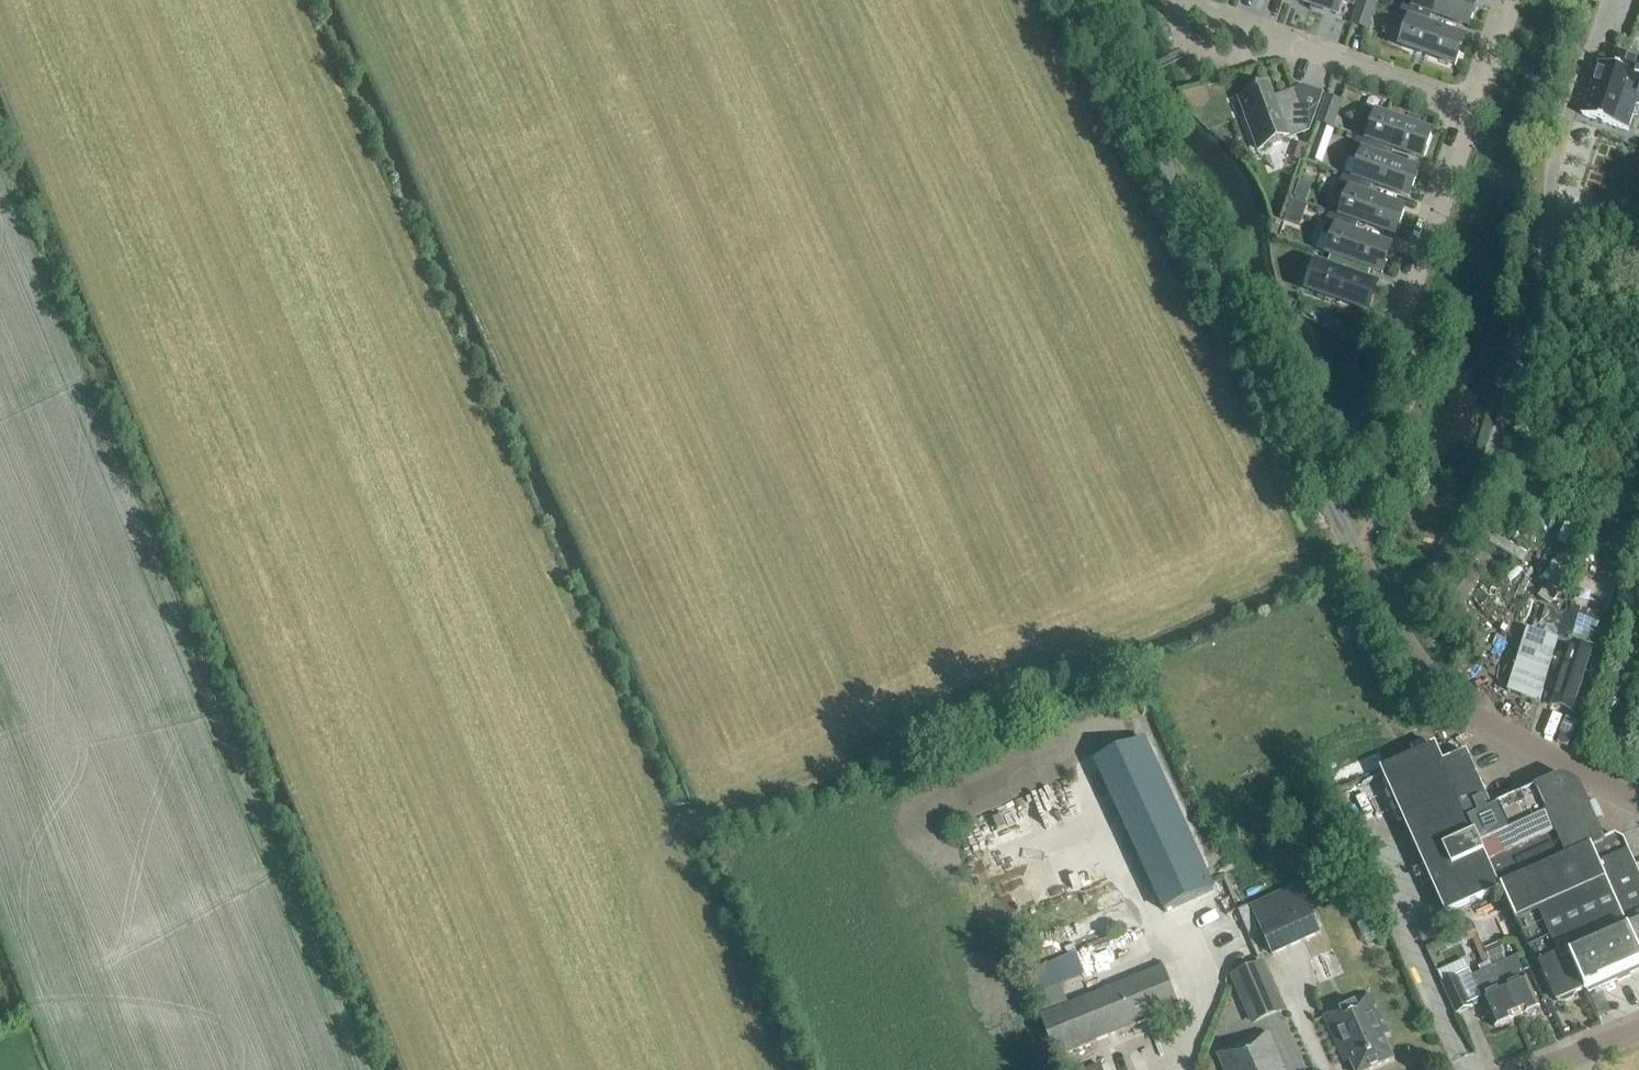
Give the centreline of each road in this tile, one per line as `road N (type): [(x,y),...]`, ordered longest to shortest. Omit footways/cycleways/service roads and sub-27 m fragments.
road 1 (residential): [(1638,801),(1467,712),(1414,654),(1291,427),(1080,0)]
road 2 (residential): [(1399,329),(1476,111)]
road 3 (residential): [(1476,111),(1291,46)]
road 4 (residential): [(1291,46),(1178,0)]

